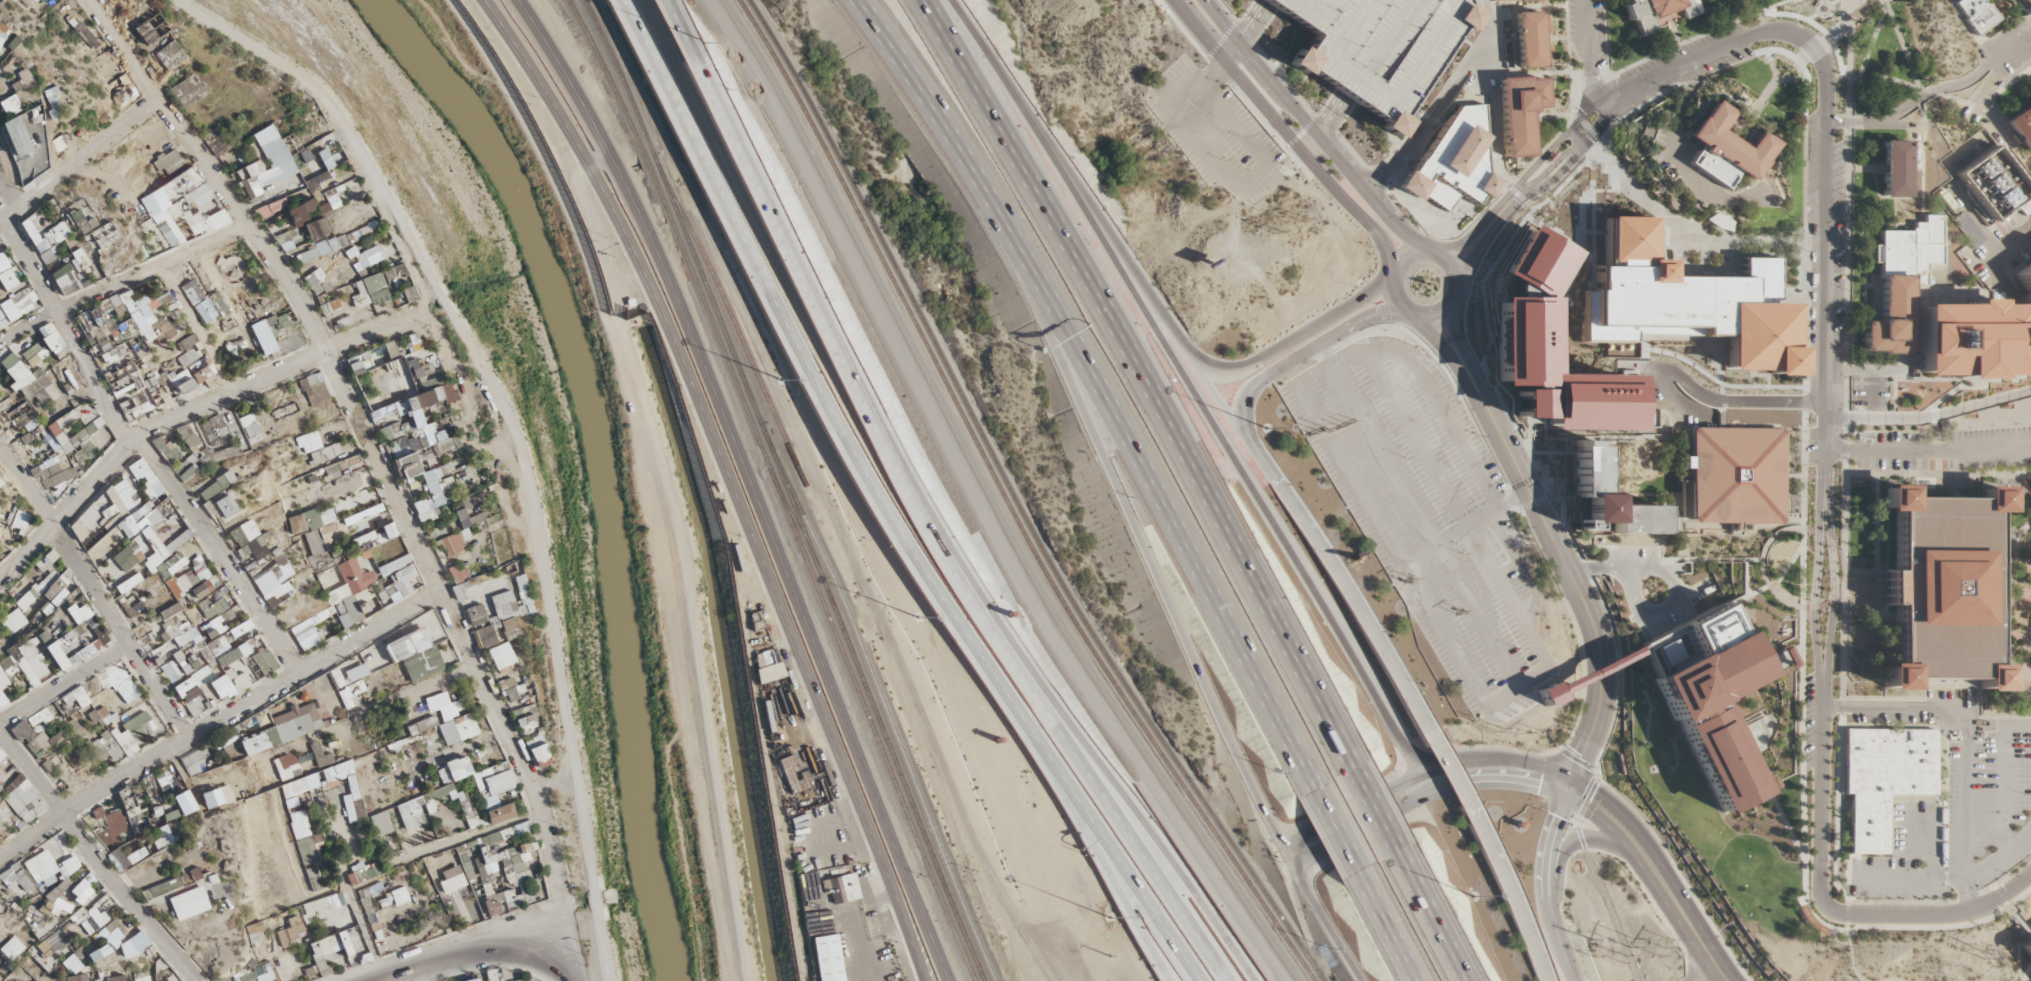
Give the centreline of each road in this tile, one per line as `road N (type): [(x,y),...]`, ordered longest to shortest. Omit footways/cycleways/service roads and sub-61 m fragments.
road 1 (motorway): [(624,0),(855,449),(1208,980)]
road 2 (residential): [(90,0),(247,223),(323,349),(536,794),(565,980)]
road 3 (primary): [(485,0),(572,134),(663,313),(924,980)]
road 4 (primary): [(948,980),(680,308),(610,154),(518,0)]
road 5 (motorway): [(1455,764),(1419,757),(1400,738),(1073,188)]
road 6 (motorway): [(1237,980),(1015,653),(864,396)]
road 7 (motorway): [(1020,253),(1048,339),(1288,858)]
road 8 (residential): [(0,570),(122,443),(434,294)]
road 9 (residential): [(0,851),(436,591)]
road 10 (residential): [(434,294),(497,405),(526,492),(570,776)]
road 11 (motorway): [(864,396),(666,0)]
road 12 (motorway): [(858,0),(964,158),(1079,354)]
road 13 (residential): [(163,0),(315,97),(434,294)]
road 14 (motorway): [(1261,980),(1141,804),(1015,653)]
road 15 (motorway): [(1119,337),(922,0)]
road 16 (tertiary): [(1567,786),(1595,721),(1602,663),(1592,621),(1507,452)]
road 17 (residential): [(1823,401),(1826,103),(1814,47)]
road 18 (motorway): [(1004,679),(1185,980)]
road 19 (motorway): [(1274,476),(1073,188)]
road 20 (tertiary): [(1175,0),(1375,232),(1394,271)]
road 21 (tertiary): [(1431,252),(1393,226),(1203,0)]
road 22 (residential): [(182,737),(0,455)]
road 23 (motorway): [(1351,769),(1195,473)]
road 24 (motorway): [(1157,497),(1313,786)]
road 25 (secondary): [(1567,786),(1513,761),(1438,768),(1306,834),(1288,858)]
road 26 (residential): [(196,980),(0,738)]
road 27 (motorway): [(1428,731),(1274,476)]
road 28 (secondary): [(1288,858),(1319,853),(1449,786),(1567,786)]
road 29 (residential): [(295,669),(132,437)]
road 30 (residential): [(247,223),(0,337)]
road 31 (secondary): [(1727,980),(1632,839),(1567,786)]
road 32 (residential): [(122,443),(0,221)]
road 33 (residential): [(1814,47),(1797,35),(1761,33),(1603,107)]
road 34 (residential): [(1603,107),(1592,107),(1470,238),(1434,253)]
road 35 (motorway): [(1073,188),(951,0)]
road 36 (residential): [(2030,876),(1962,914),(1836,915),(1822,906)]
road 37 (residential): [(1822,906),(1822,687)]
road 38 (residential): [(570,776),(603,980)]
road 39 (trunk): [(561,980),(513,957),(483,954),(364,980)]
road 40 (tertiary): [(1453,299),(1454,270),(1434,253),(1409,255),(1394,271),(1394,299),(1416,317),(1438,314),(1453,299)]
road 41 (residential): [(0,214),(157,102)]
road 42 (motorway): [(1547,980),(1469,806)]
road 43 (residential): [(1822,687),(1833,599),(1823,499)]
road 44 (residential): [(1823,499),(1813,593),(1822,687)]
road 45 (tertiary): [(1407,312),(1456,367),(1507,452)]
road 46 (tertiary): [(1507,452),(1509,436),(1457,338),(1454,297)]
road 47 (motorway): [(1079,354),(1157,497)]
road 48 (residential): [(540,809),(389,859)]
road 49 (motorway): [(1195,473),(1119,337)]
road 50 (tertiary): [(1269,375),(1358,321),(1405,311)]
road 51 (residential): [(477,678),(337,736)]
road 52 (motorway): [(1465,980),(1395,851)]
road 53 (residential): [(158,263),(228,391)]
road 54 (residential): [(0,720),(123,642)]
road 55 (motorway): [(1288,858),(1360,980)]
road 56 (residential): [(1456,292),(1494,227),(1538,183)]
road 57 (tertiary): [(1394,272),(1286,343)]
road 58 (secondary): [(1544,890),(1561,852),(1576,840),(1642,852)]
road 59 (residential): [(422,306),(468,421)]
road 60 (motorway): [(1259,359),(1213,365),(1158,311)]
road 61 (motorway): [(1360,874),(1417,980)]

